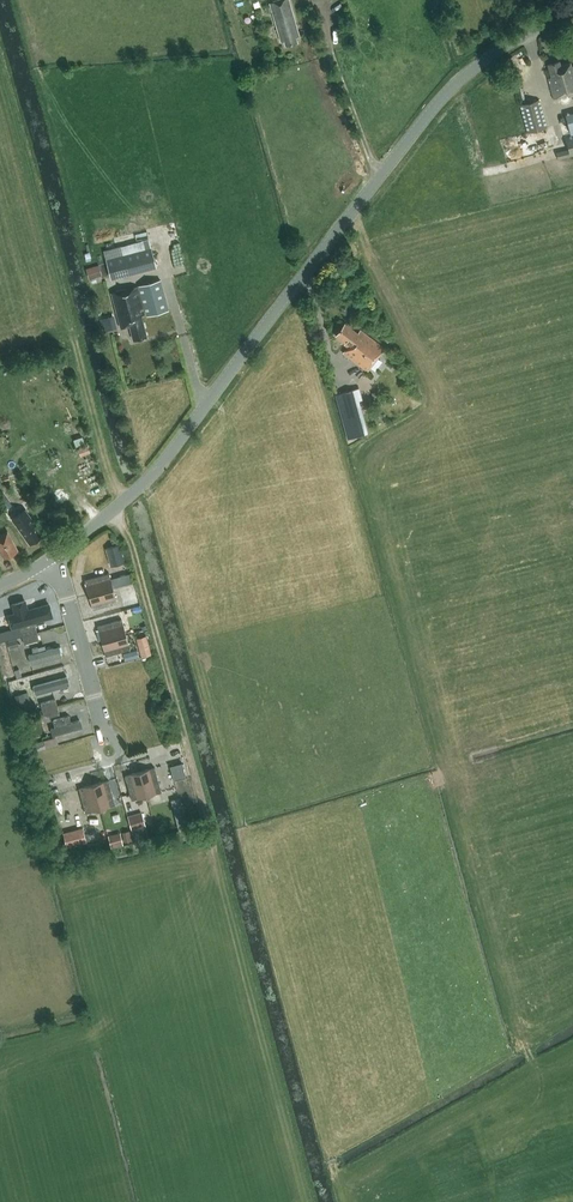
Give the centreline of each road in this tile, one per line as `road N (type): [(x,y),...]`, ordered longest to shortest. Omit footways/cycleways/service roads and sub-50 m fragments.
road 1 (tertiary): [(49,561),(161,464),(438,103),(503,47),(572,4)]
road 2 (track): [(112,512),(130,537),(211,831)]
road 3 (unclassified): [(108,763),(49,561)]
road 4 (track): [(381,175),(310,0)]

